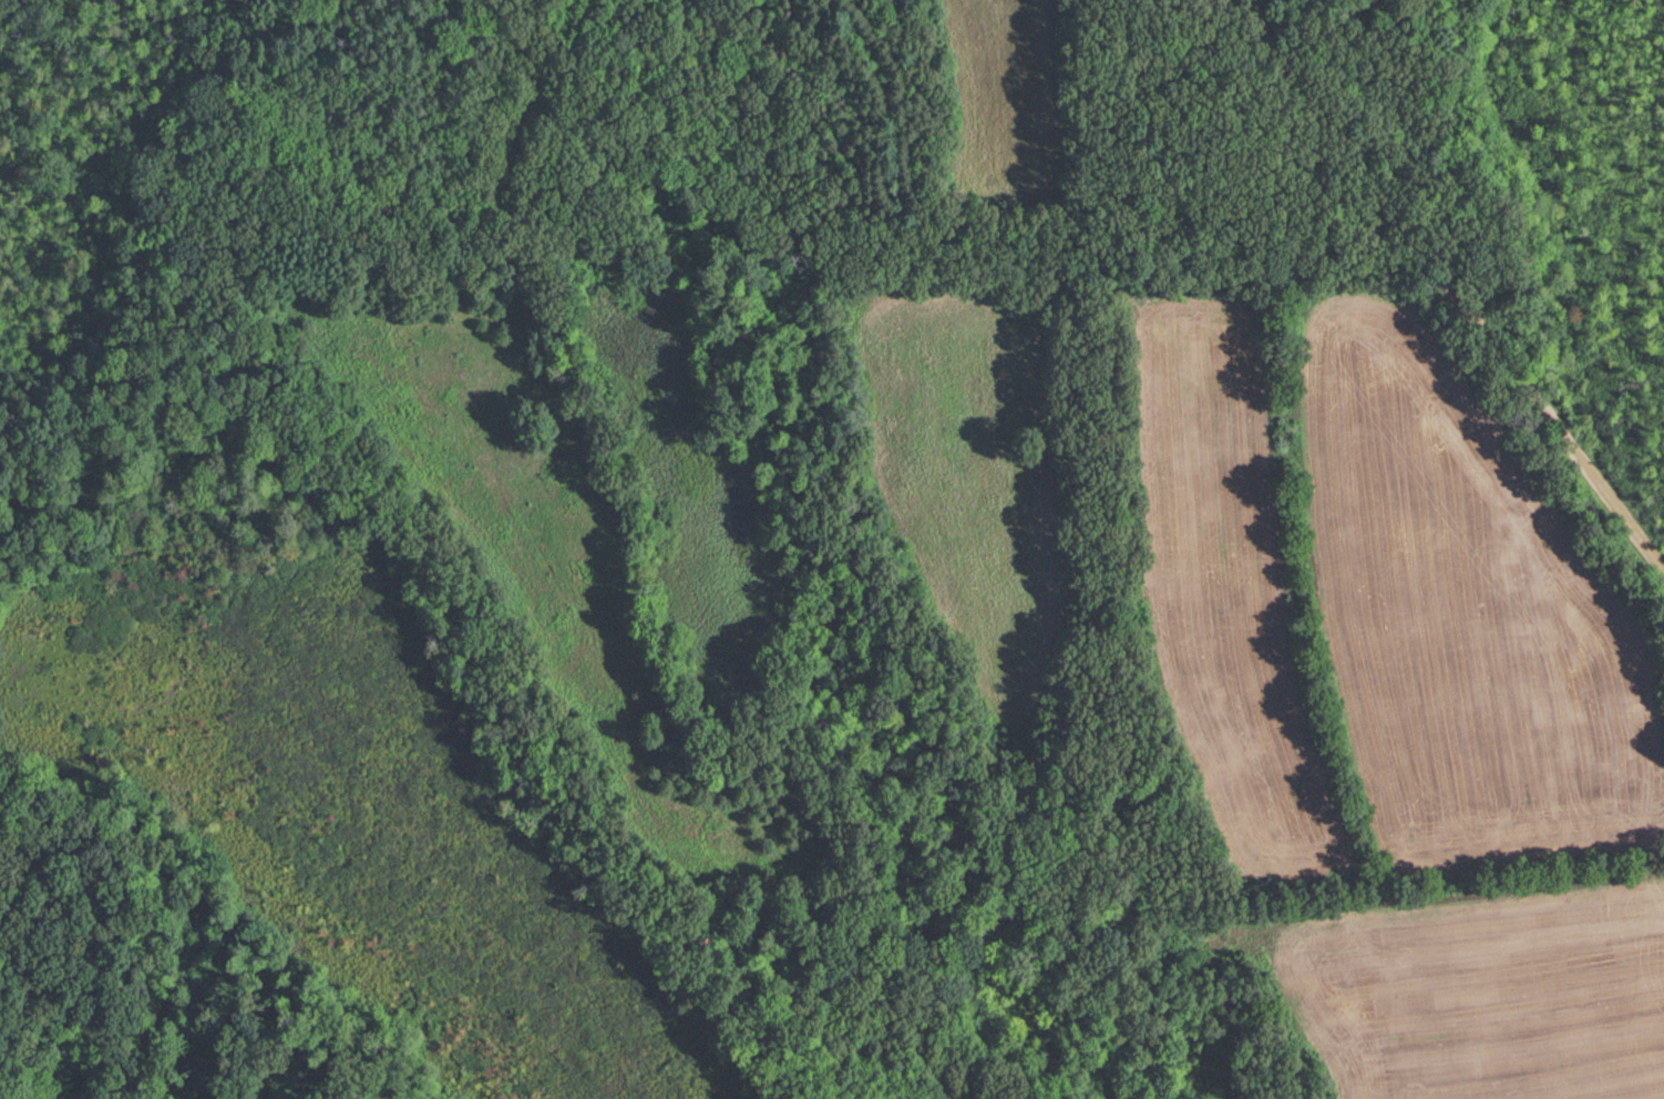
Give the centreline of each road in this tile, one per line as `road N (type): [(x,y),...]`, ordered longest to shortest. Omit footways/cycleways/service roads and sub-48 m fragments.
road 1 (residential): [(1240,0),(1663,568)]

